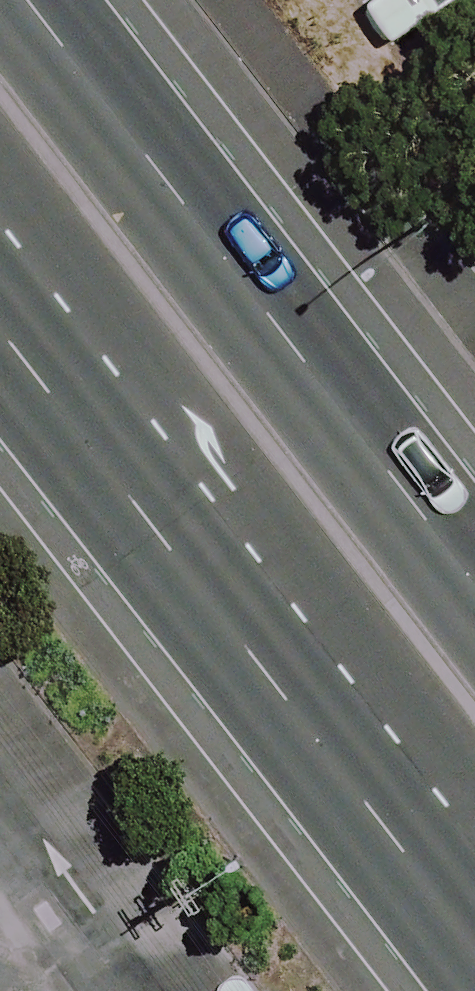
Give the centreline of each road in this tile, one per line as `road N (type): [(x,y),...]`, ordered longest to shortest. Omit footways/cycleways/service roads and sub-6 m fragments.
road 1 (secondary): [(474,905),(0,288)]
road 2 (secondary): [(30,0),(474,583)]

